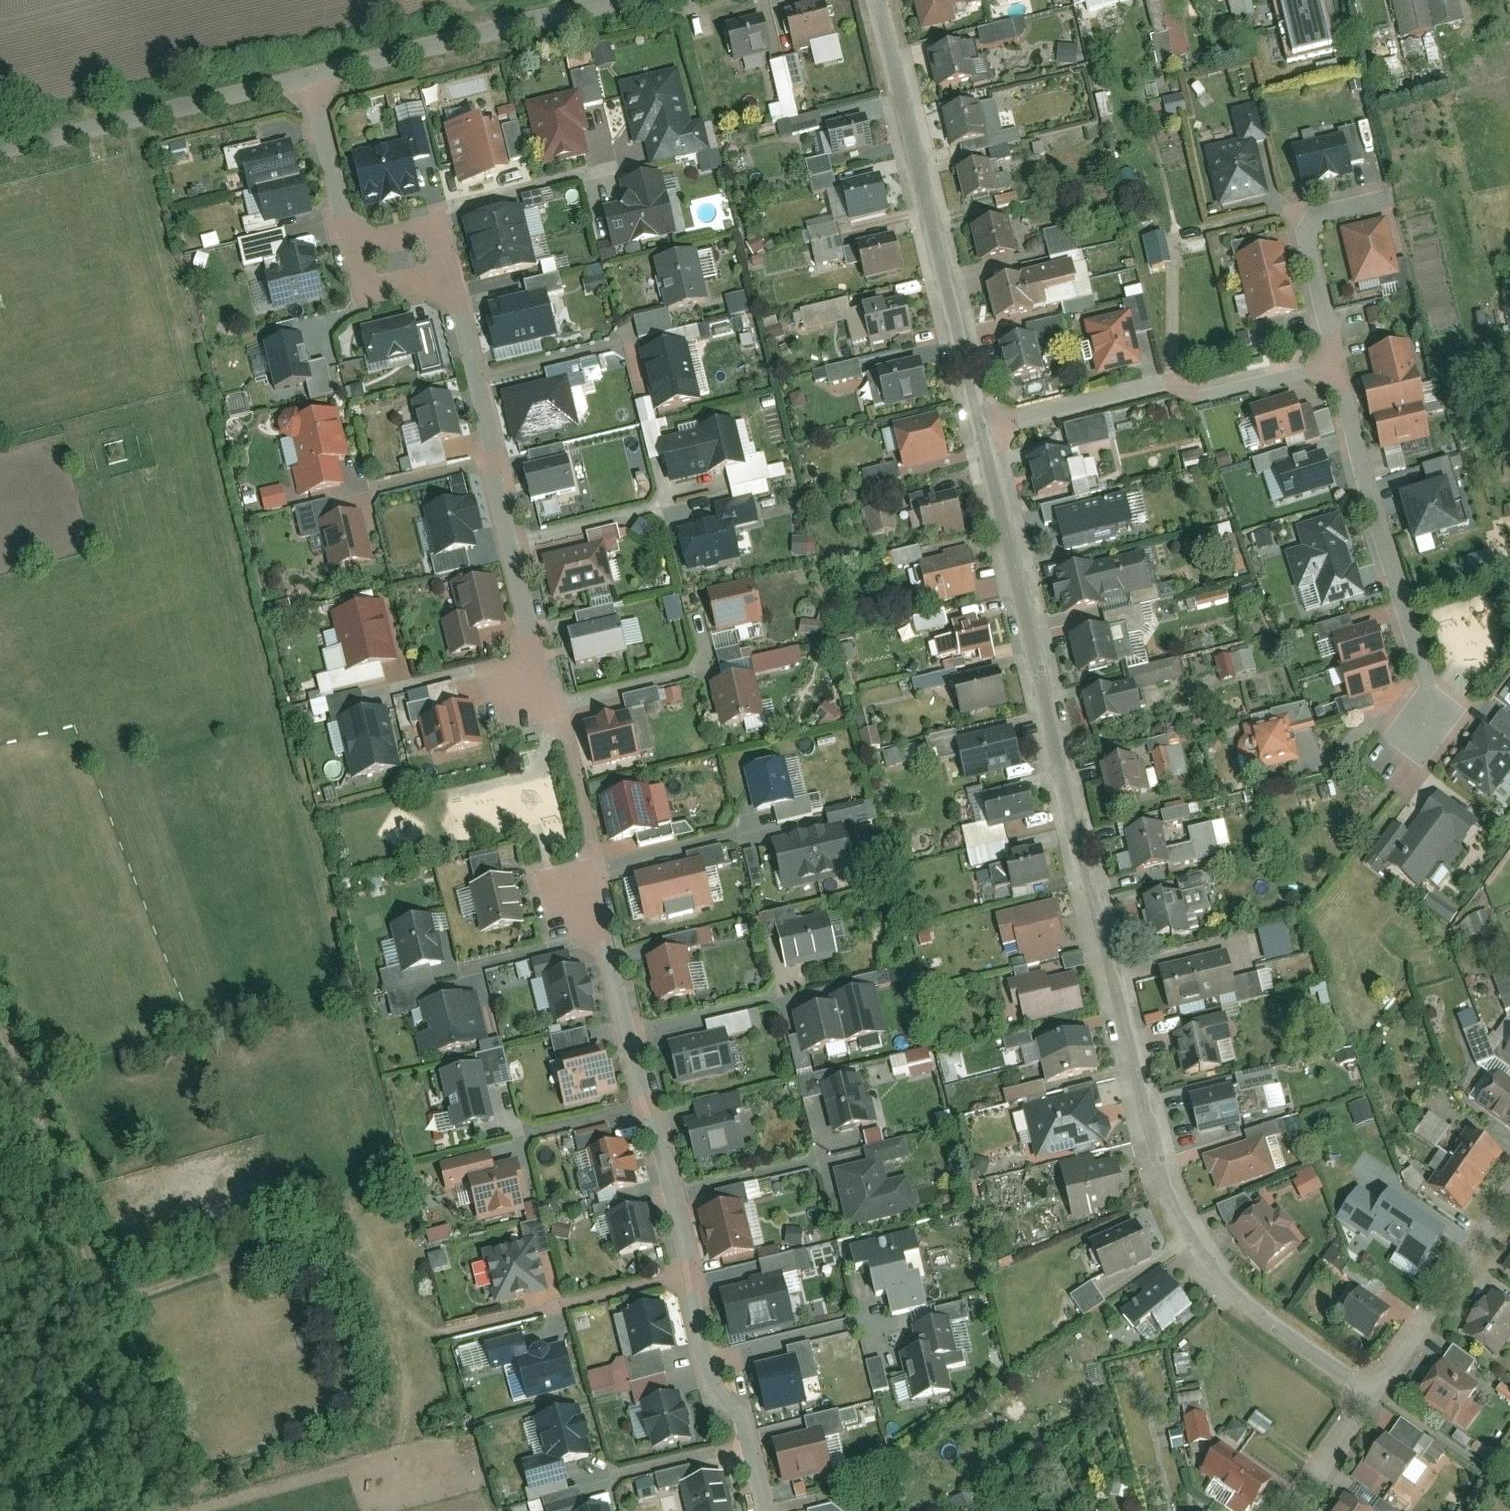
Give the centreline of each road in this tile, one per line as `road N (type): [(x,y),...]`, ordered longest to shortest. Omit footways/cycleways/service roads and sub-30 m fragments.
road 1 (residential): [(985,430),(1090,909),(1140,1110),(1181,1235),(1204,1269),(1257,1318),(1369,1394)]
road 2 (residential): [(759,1510),(733,1409),(711,1391),(595,876)]
road 3 (residential): [(877,0),(964,372),(985,430)]
road 4 (residential): [(452,277),(558,705)]
road 5 (residential): [(1337,359),(1422,678),(1418,723)]
road 6 (residential): [(985,430),(1165,386),(1201,393),(1337,359)]
road 7 (residential): [(629,0),(313,79)]
road 8 (residential): [(313,79),(0,149)]
road 9 (residential): [(1509,1192),(1369,1394)]
road 10 (residential): [(1380,200),(1316,217),(1305,242),(1337,359)]
road 11 (residential): [(313,79),(353,246)]
road 12 (residential): [(1369,1394),(1288,1510)]
road 13 (residential): [(452,277),(439,227),(353,246)]
road 14 (residential): [(353,246),(366,294),(452,277)]

